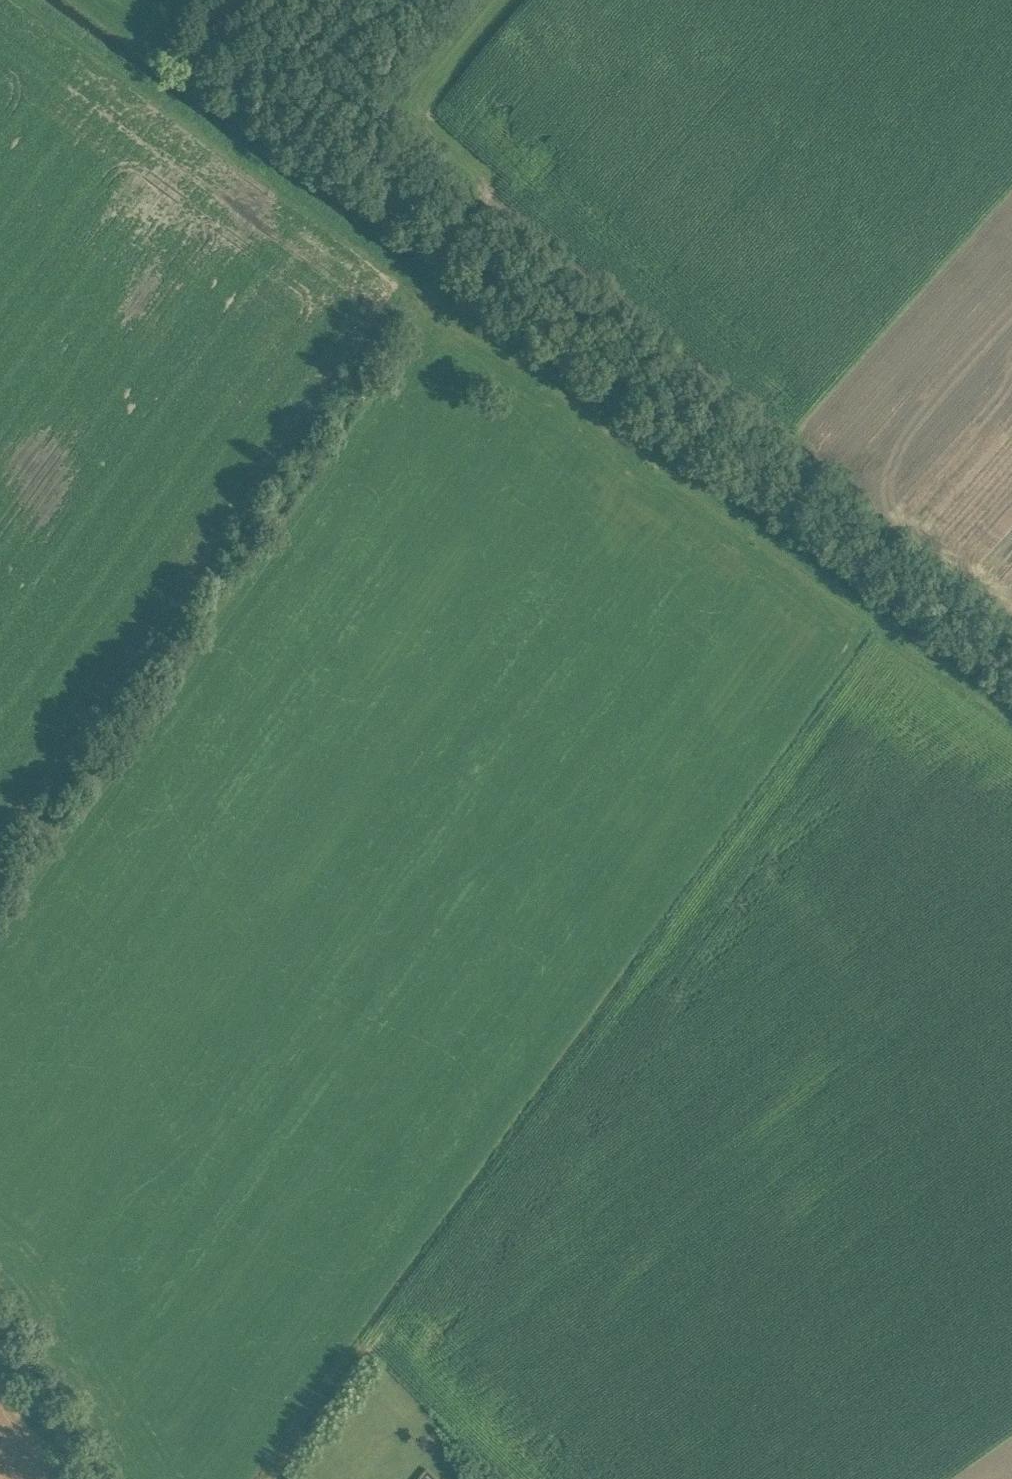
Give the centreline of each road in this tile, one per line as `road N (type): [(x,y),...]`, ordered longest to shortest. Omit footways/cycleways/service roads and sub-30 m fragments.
road 1 (track): [(0,1354),(84,1478)]

